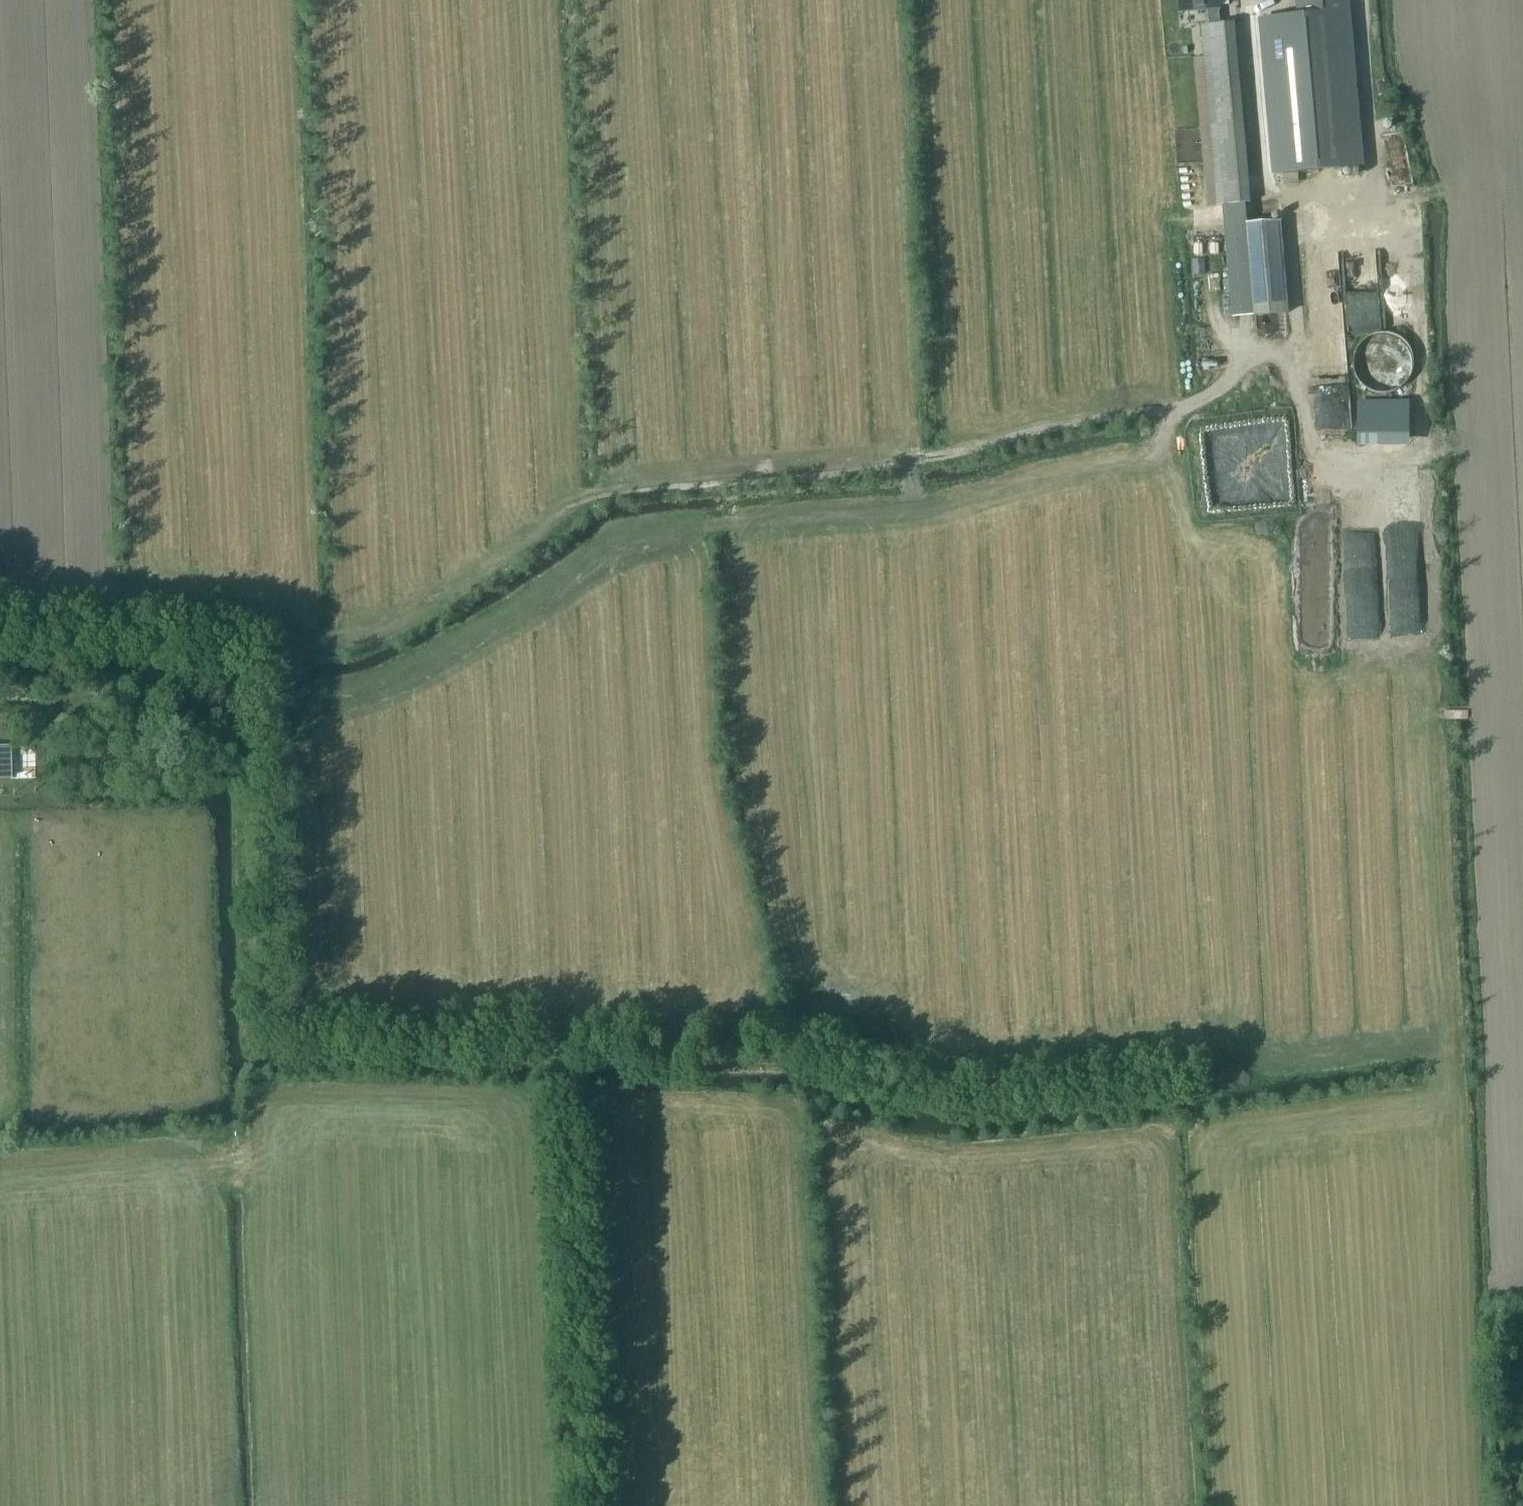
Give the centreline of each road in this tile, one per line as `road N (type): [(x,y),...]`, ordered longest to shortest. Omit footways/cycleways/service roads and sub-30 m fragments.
road 1 (track): [(145,593),(265,602),(350,644),(549,533),(569,507),(1178,411),(1316,339),(1309,201),(1375,166),(1359,0)]

